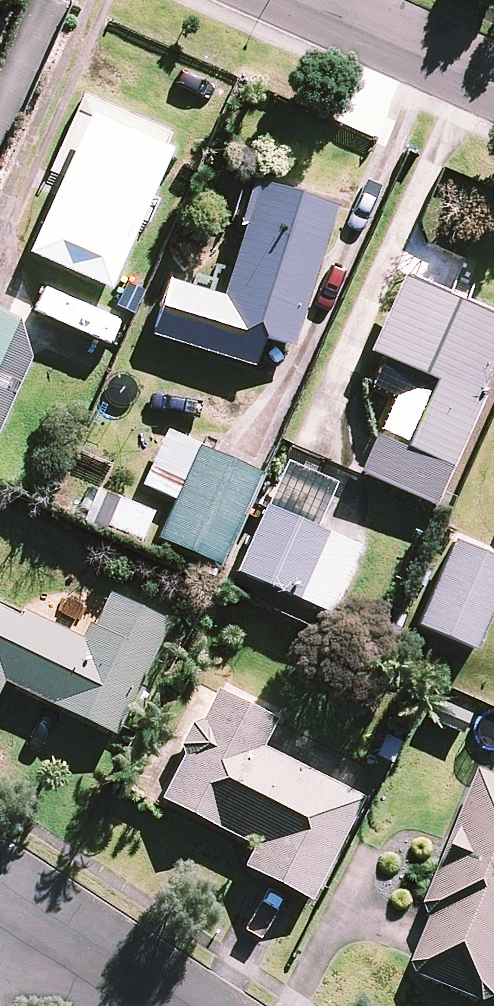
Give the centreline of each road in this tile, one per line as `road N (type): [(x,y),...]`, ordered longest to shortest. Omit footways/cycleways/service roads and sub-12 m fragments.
road 1 (residential): [(296,0),(493,88)]
road 2 (residential): [(0,925),(188,1005)]

